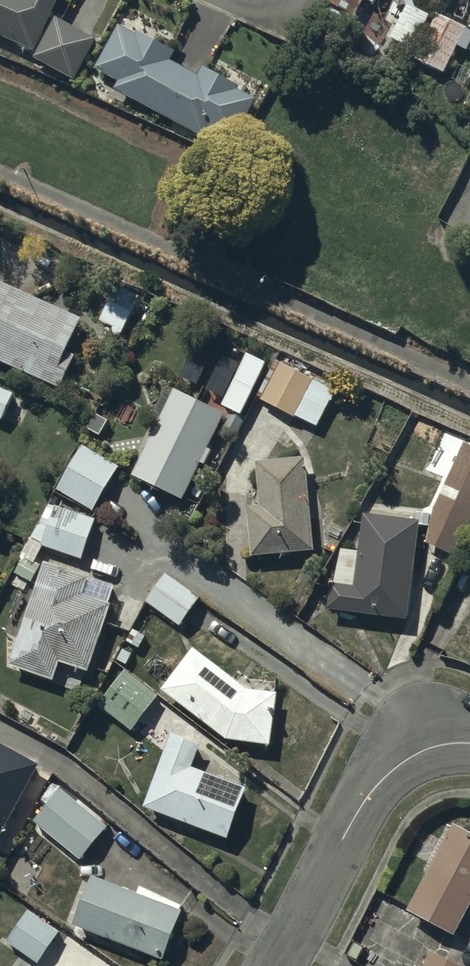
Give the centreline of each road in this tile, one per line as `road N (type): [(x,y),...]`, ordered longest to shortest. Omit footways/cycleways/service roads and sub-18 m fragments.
road 1 (residential): [(469,743),(438,745),(382,779),(272,965)]

